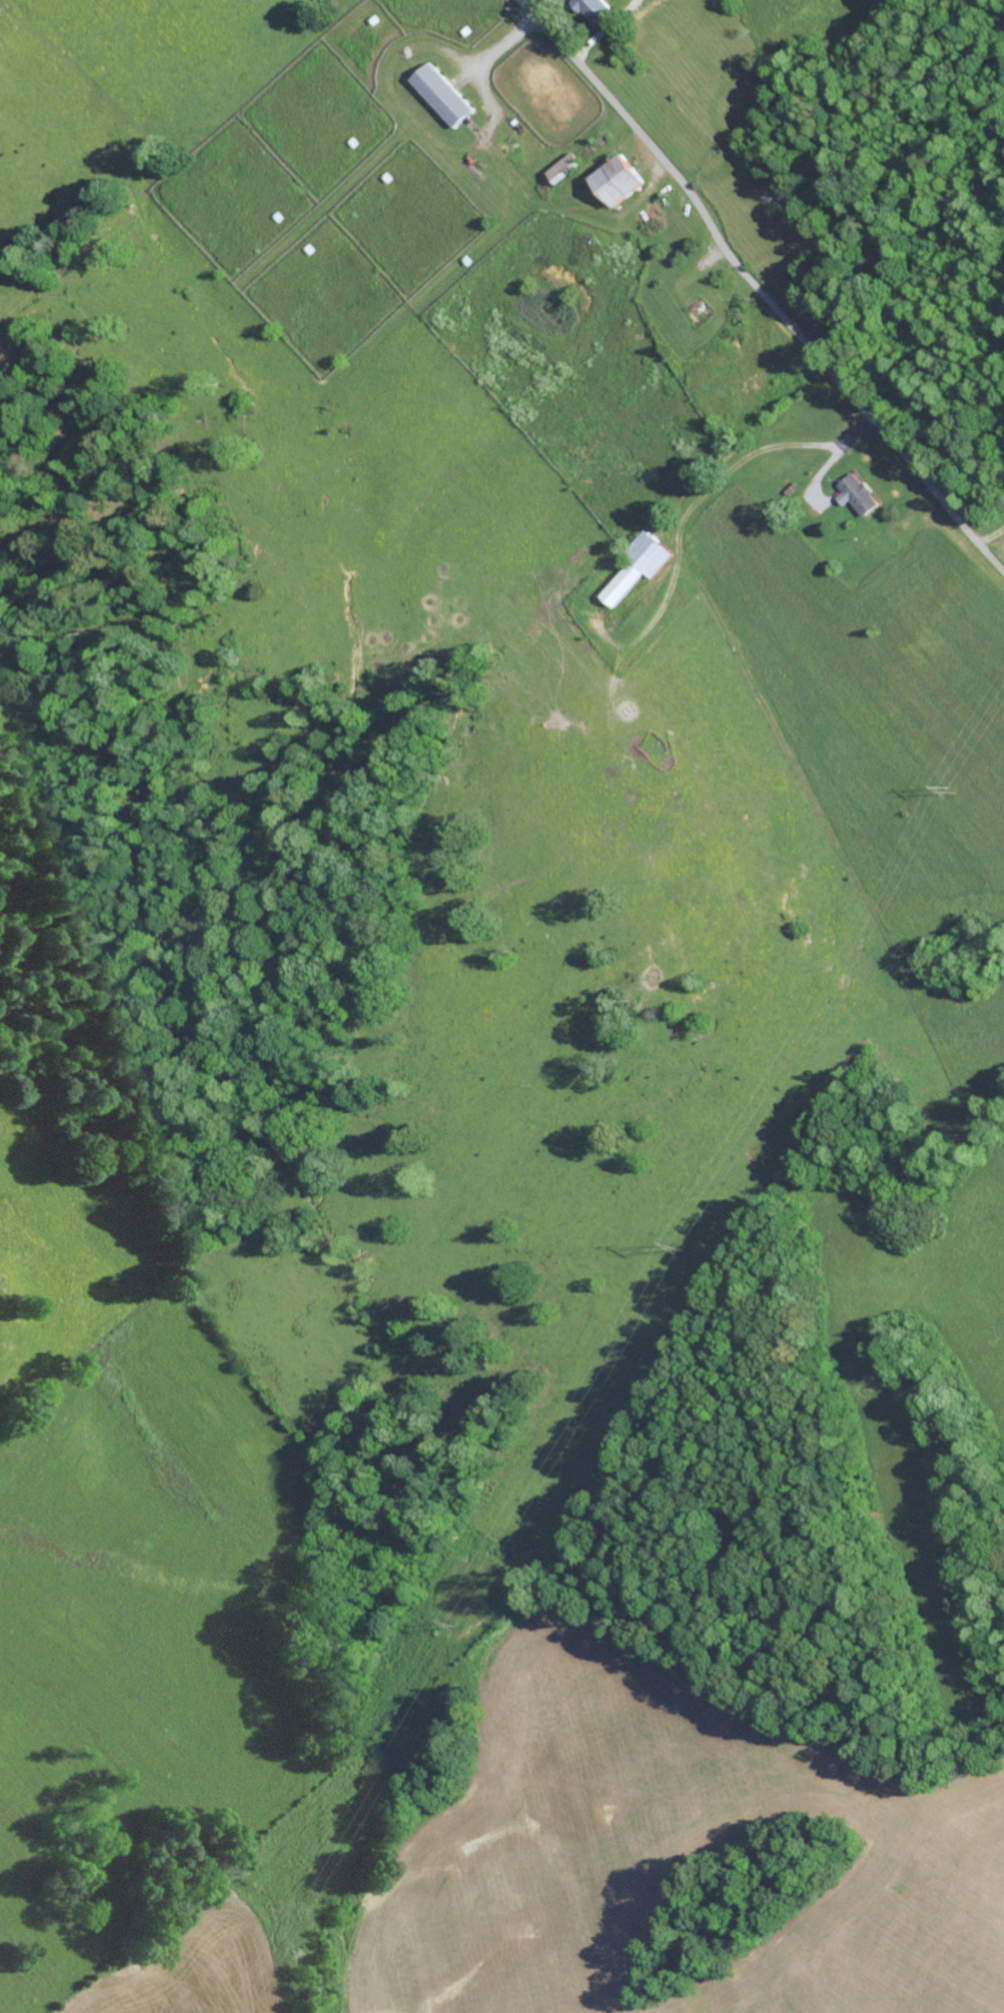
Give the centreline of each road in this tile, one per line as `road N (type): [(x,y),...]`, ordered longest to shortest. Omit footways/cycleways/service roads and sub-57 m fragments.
road 1 (residential): [(1003,577),(731,258),(677,175),(521,0)]

